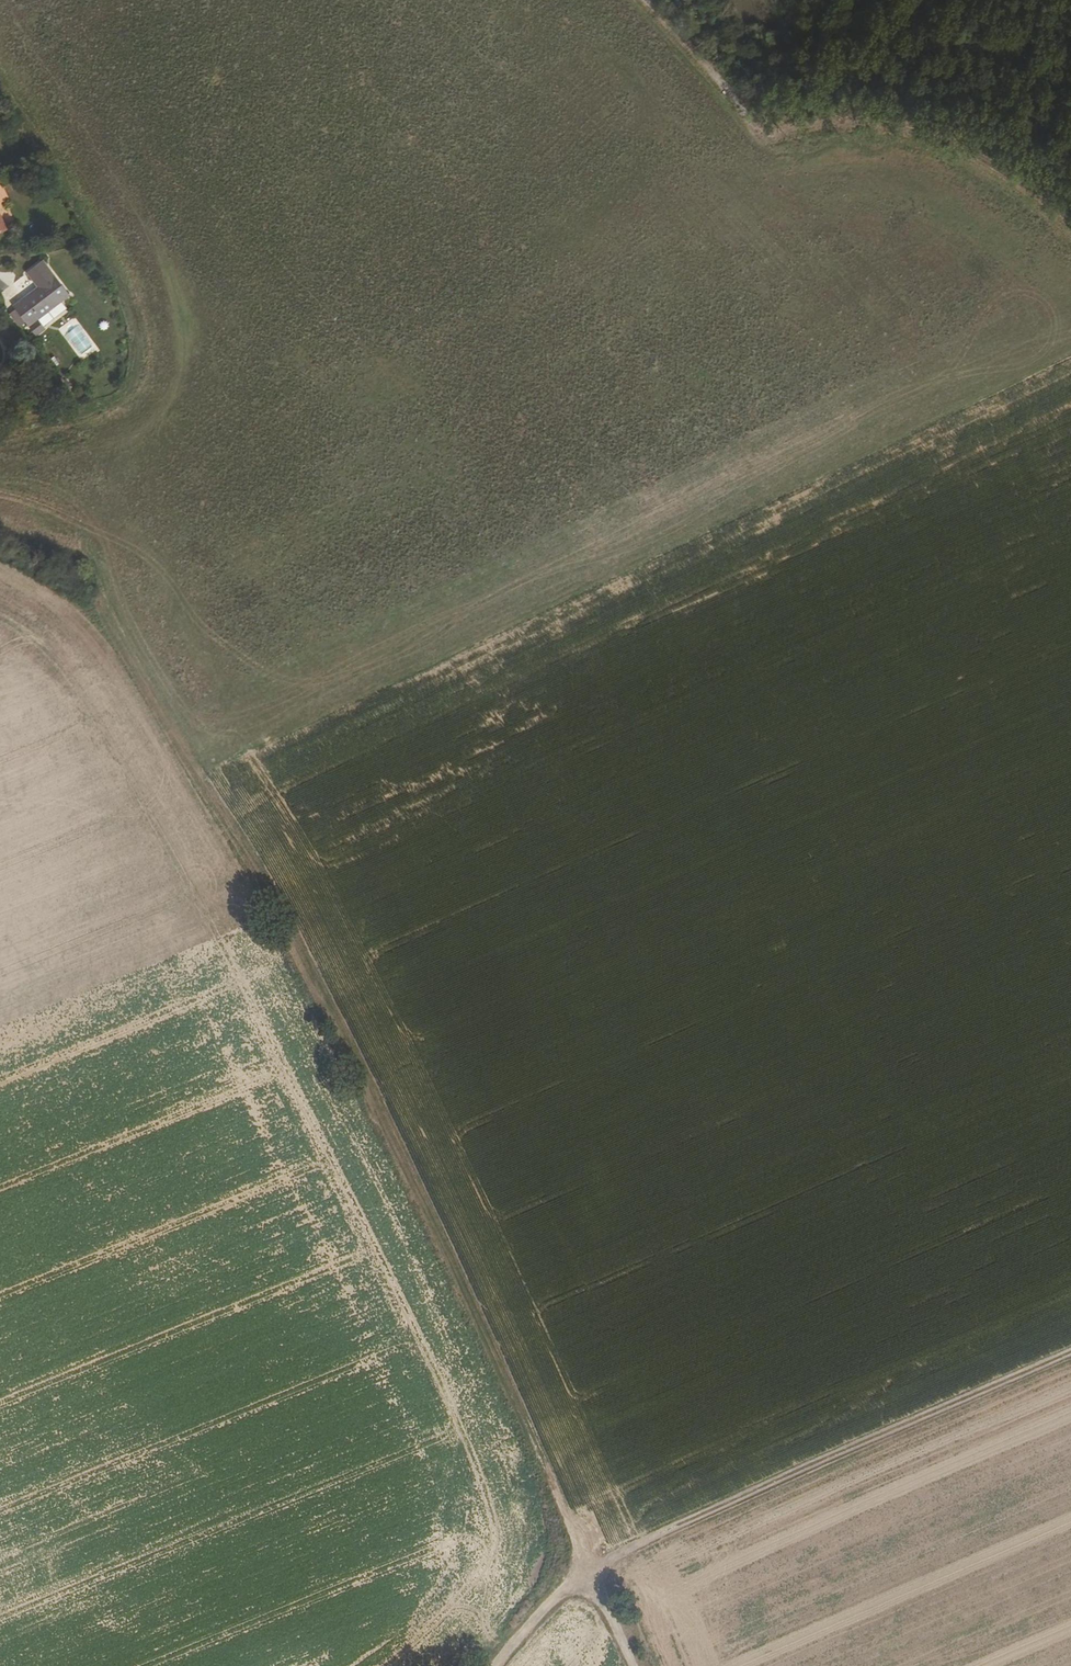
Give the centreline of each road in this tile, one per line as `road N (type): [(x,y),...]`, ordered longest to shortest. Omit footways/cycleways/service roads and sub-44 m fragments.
road 1 (track): [(185,752),(241,846),(476,1319),(632,1665)]
road 2 (track): [(489,1665),(550,1603),(627,1551),(1070,1352)]

